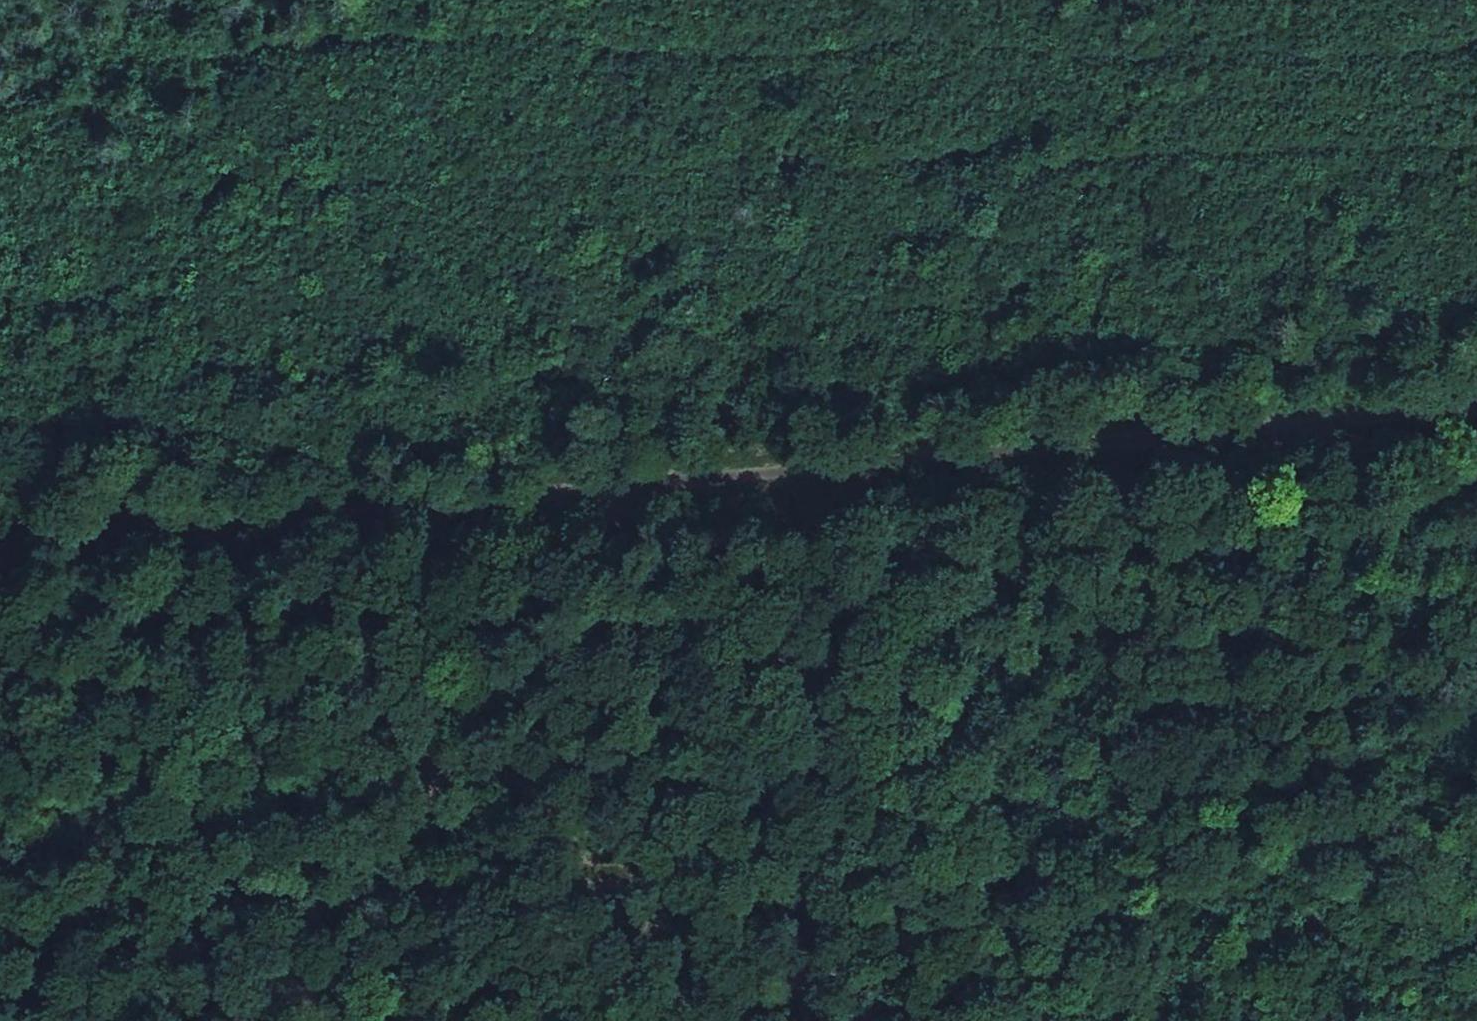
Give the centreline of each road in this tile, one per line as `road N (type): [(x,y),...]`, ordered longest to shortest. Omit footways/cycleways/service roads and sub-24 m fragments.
road 1 (track): [(871,487),(0,581)]
road 2 (track): [(1476,423),(871,487)]

